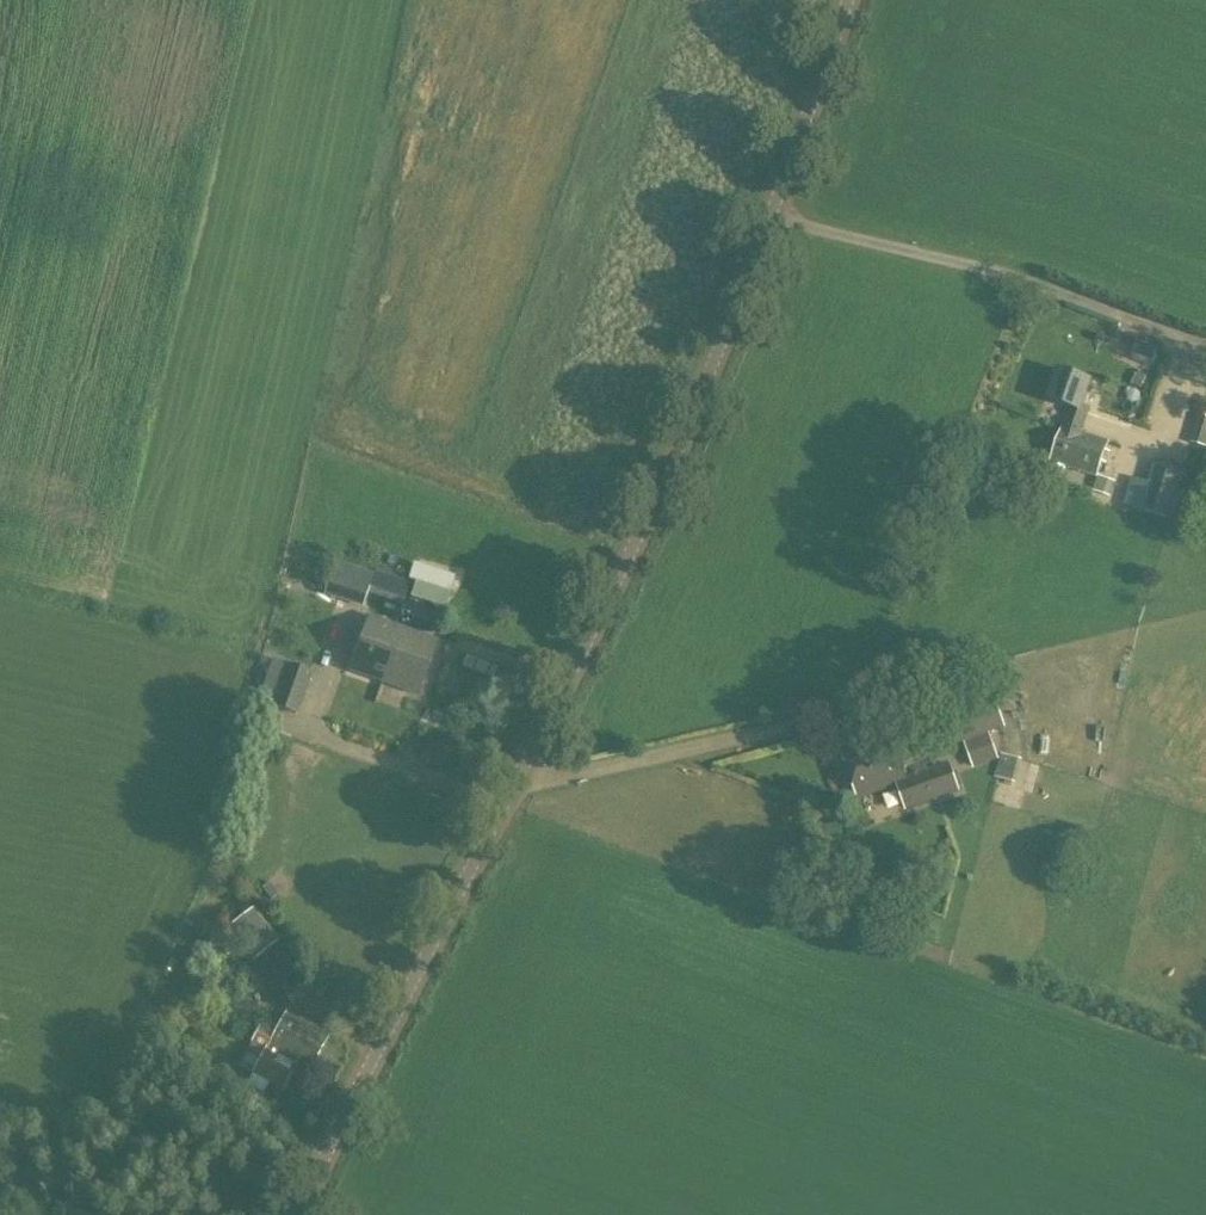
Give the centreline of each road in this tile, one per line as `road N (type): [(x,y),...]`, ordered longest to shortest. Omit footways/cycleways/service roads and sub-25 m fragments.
road 1 (unclassified): [(300,1214),(392,1012),(705,388),(844,0)]

